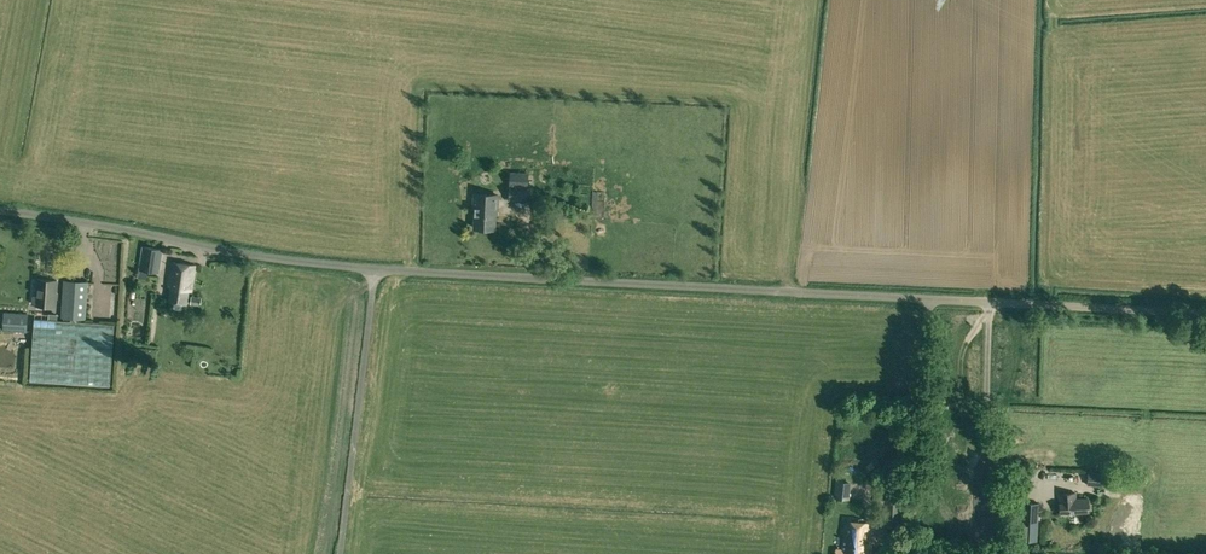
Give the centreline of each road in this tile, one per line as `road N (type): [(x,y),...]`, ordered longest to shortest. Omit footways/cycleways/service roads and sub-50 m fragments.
road 1 (unclassified): [(1205,315),(376,270),(0,217)]

